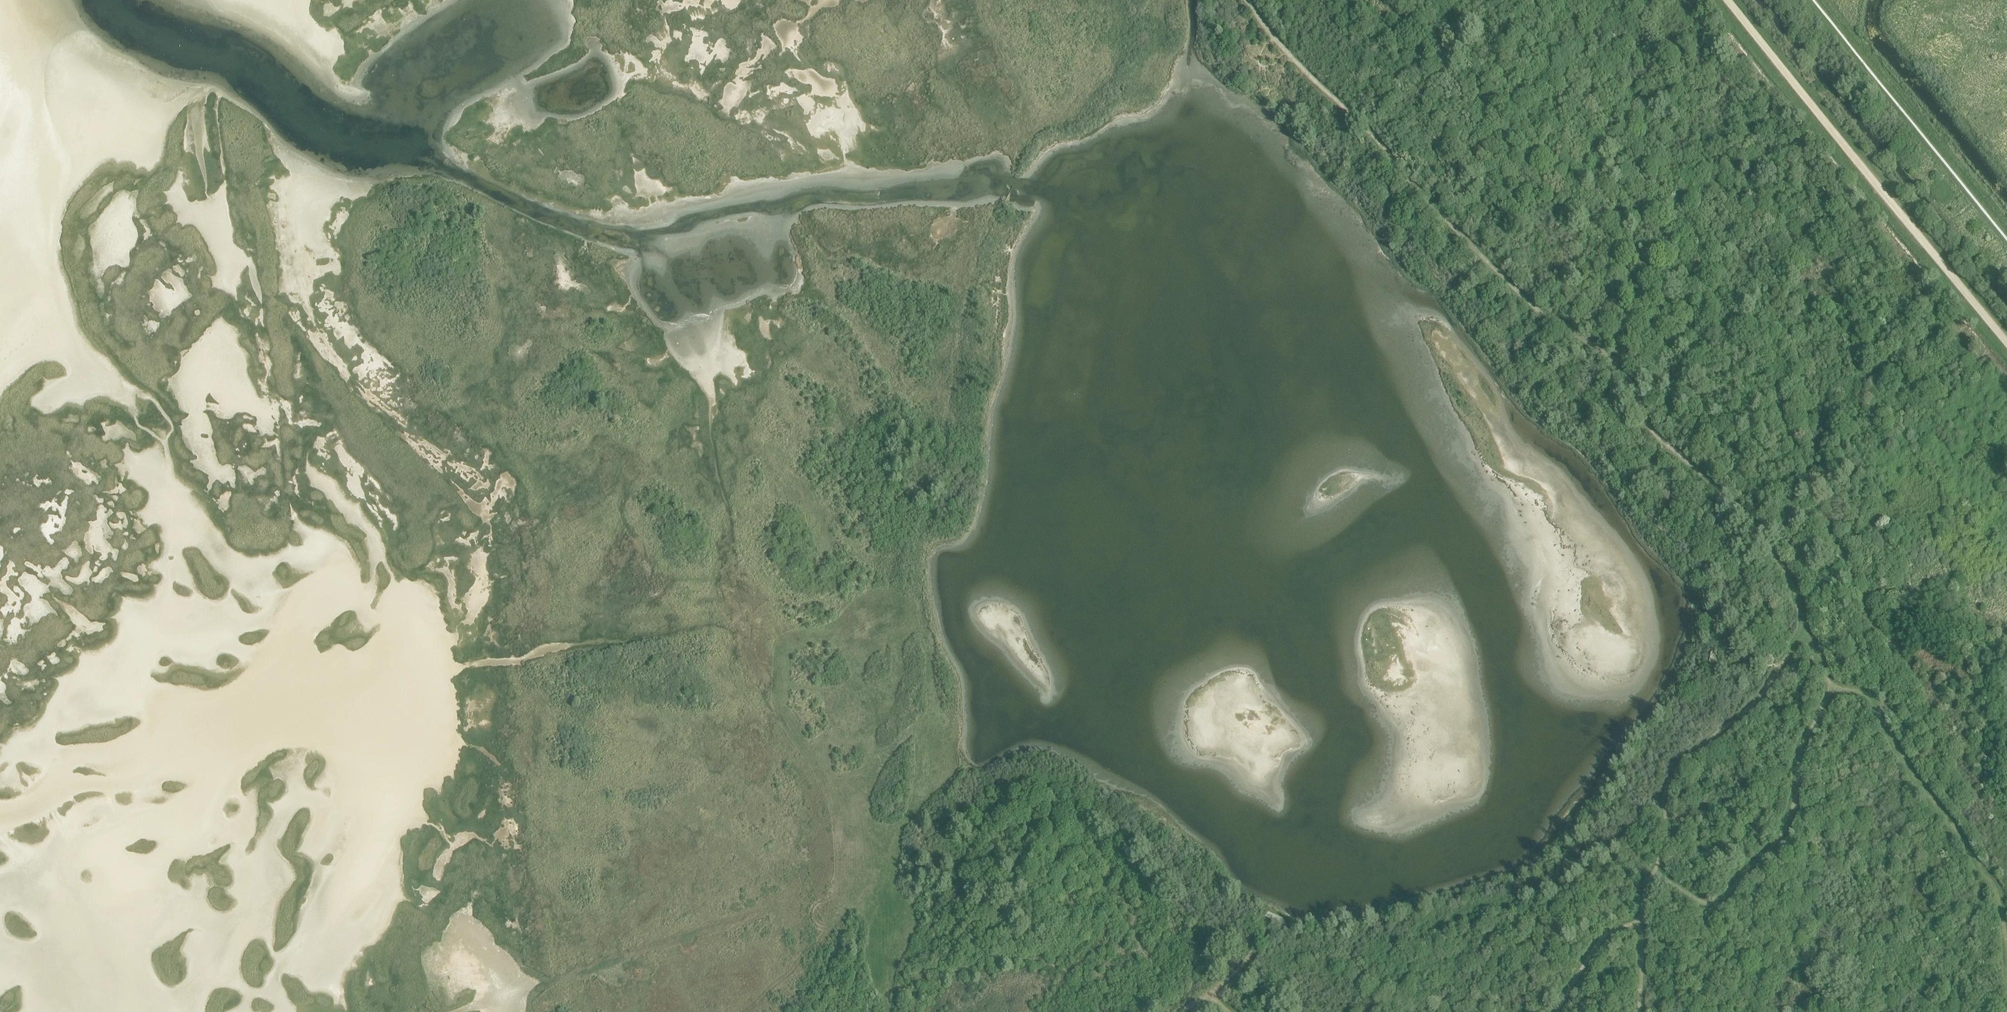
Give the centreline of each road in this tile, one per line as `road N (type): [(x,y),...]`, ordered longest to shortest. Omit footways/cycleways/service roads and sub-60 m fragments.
road 1 (track): [(1805,630),(1763,536),(1646,423),(1632,384),(1598,342),(1530,300),(1490,262),(1246,0)]
road 2 (track): [(2006,937),(1992,883),(1887,735),(1872,689),(1830,686)]
road 3 (track): [(1830,686),(1800,749),(1784,833),(1728,895),(1718,904),(1698,902),(1656,871)]
road 4 (track): [(1805,630),(1755,701),(1690,747),(1670,773),(1660,796),(1656,871)]
road 5 (track): [(1640,925),(1612,931),(1556,1011)]

